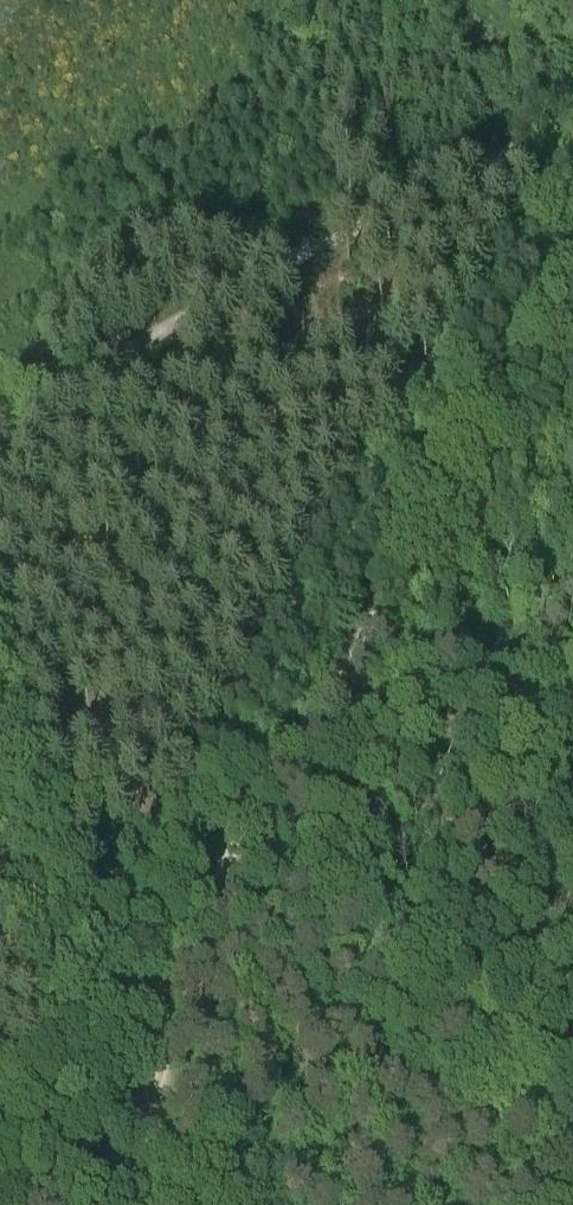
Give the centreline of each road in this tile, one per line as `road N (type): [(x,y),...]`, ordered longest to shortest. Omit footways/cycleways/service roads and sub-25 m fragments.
road 1 (track): [(172,1056),(190,948),(217,881),(572,265)]
road 2 (track): [(0,439),(246,280),(572,118)]
road 3 (track): [(0,667),(147,1022),(172,1056)]
road 4 (track): [(149,1204),(172,1056)]

